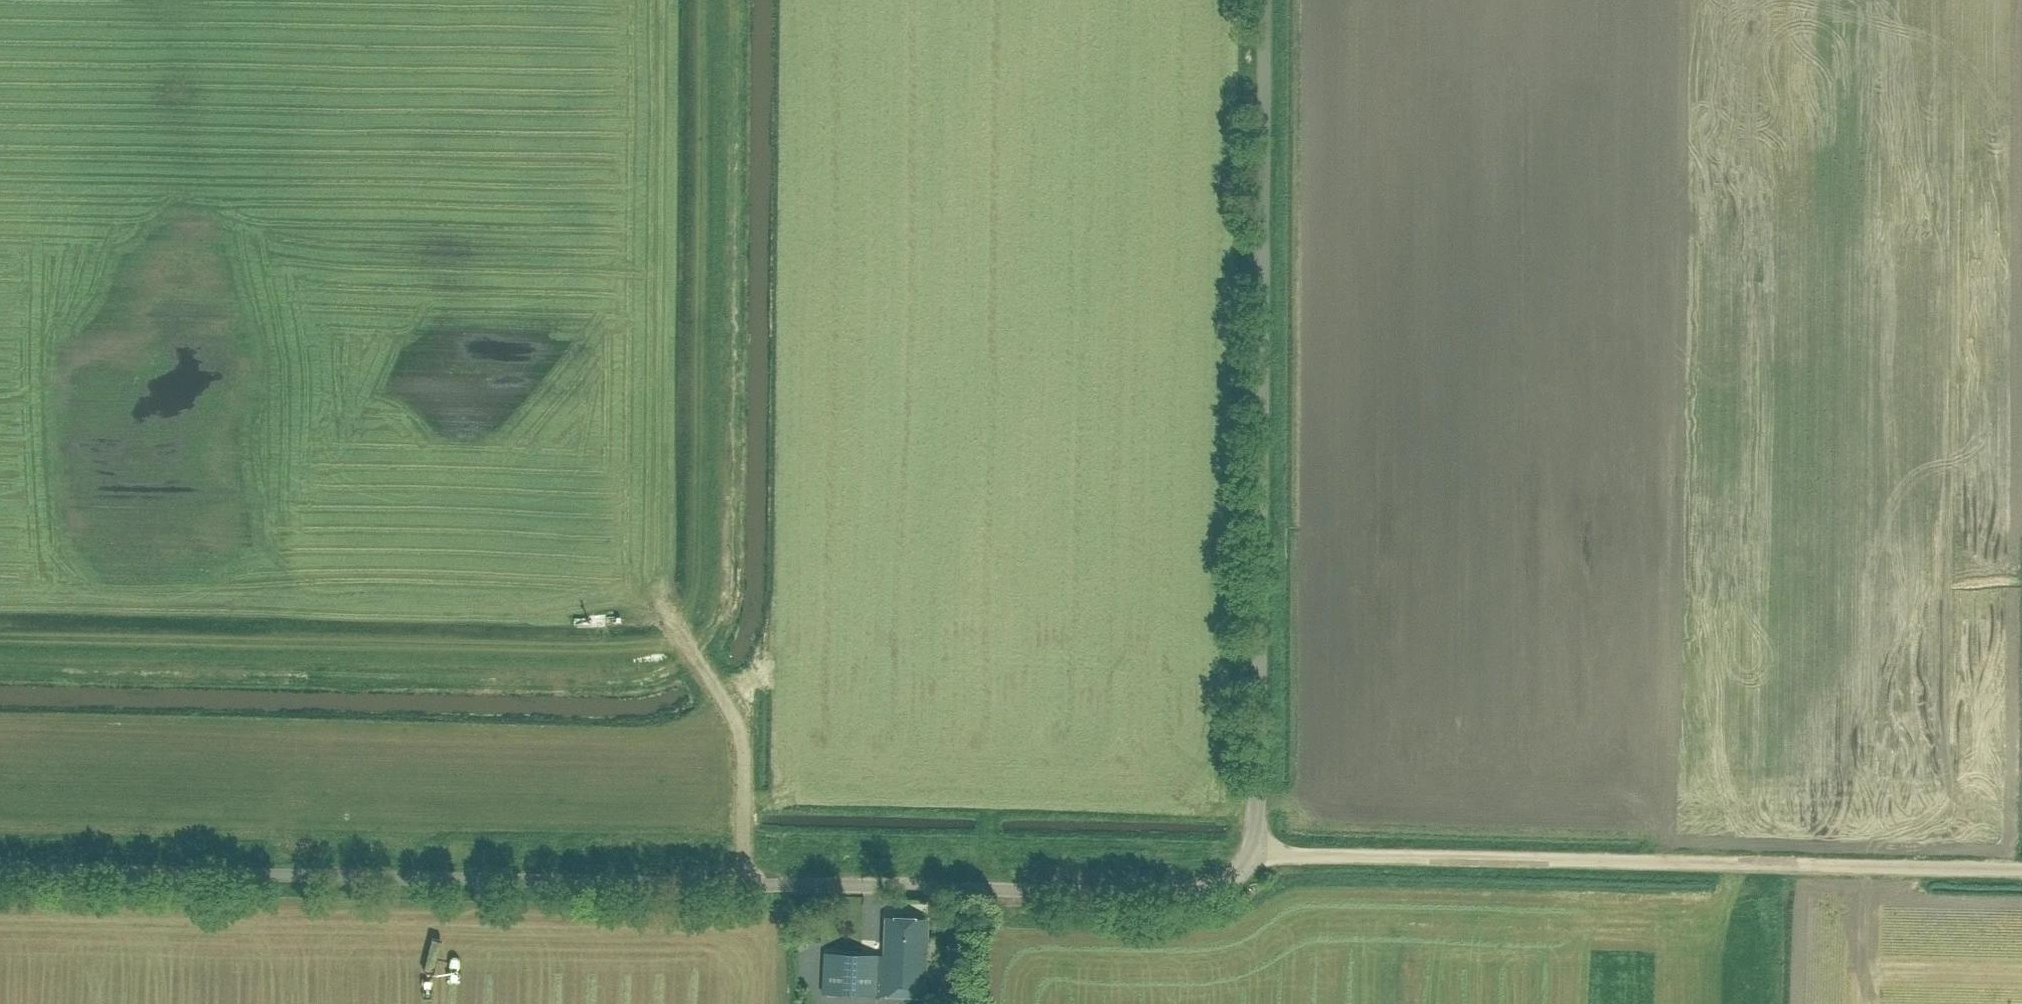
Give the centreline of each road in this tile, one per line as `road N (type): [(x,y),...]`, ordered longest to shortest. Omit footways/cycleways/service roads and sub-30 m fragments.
road 1 (unclassified): [(0,869),(1185,894),(1216,889),(1256,853)]
road 2 (unclassified): [(1256,853),(1264,0)]
road 3 (unclassified): [(2021,866),(1256,853)]

